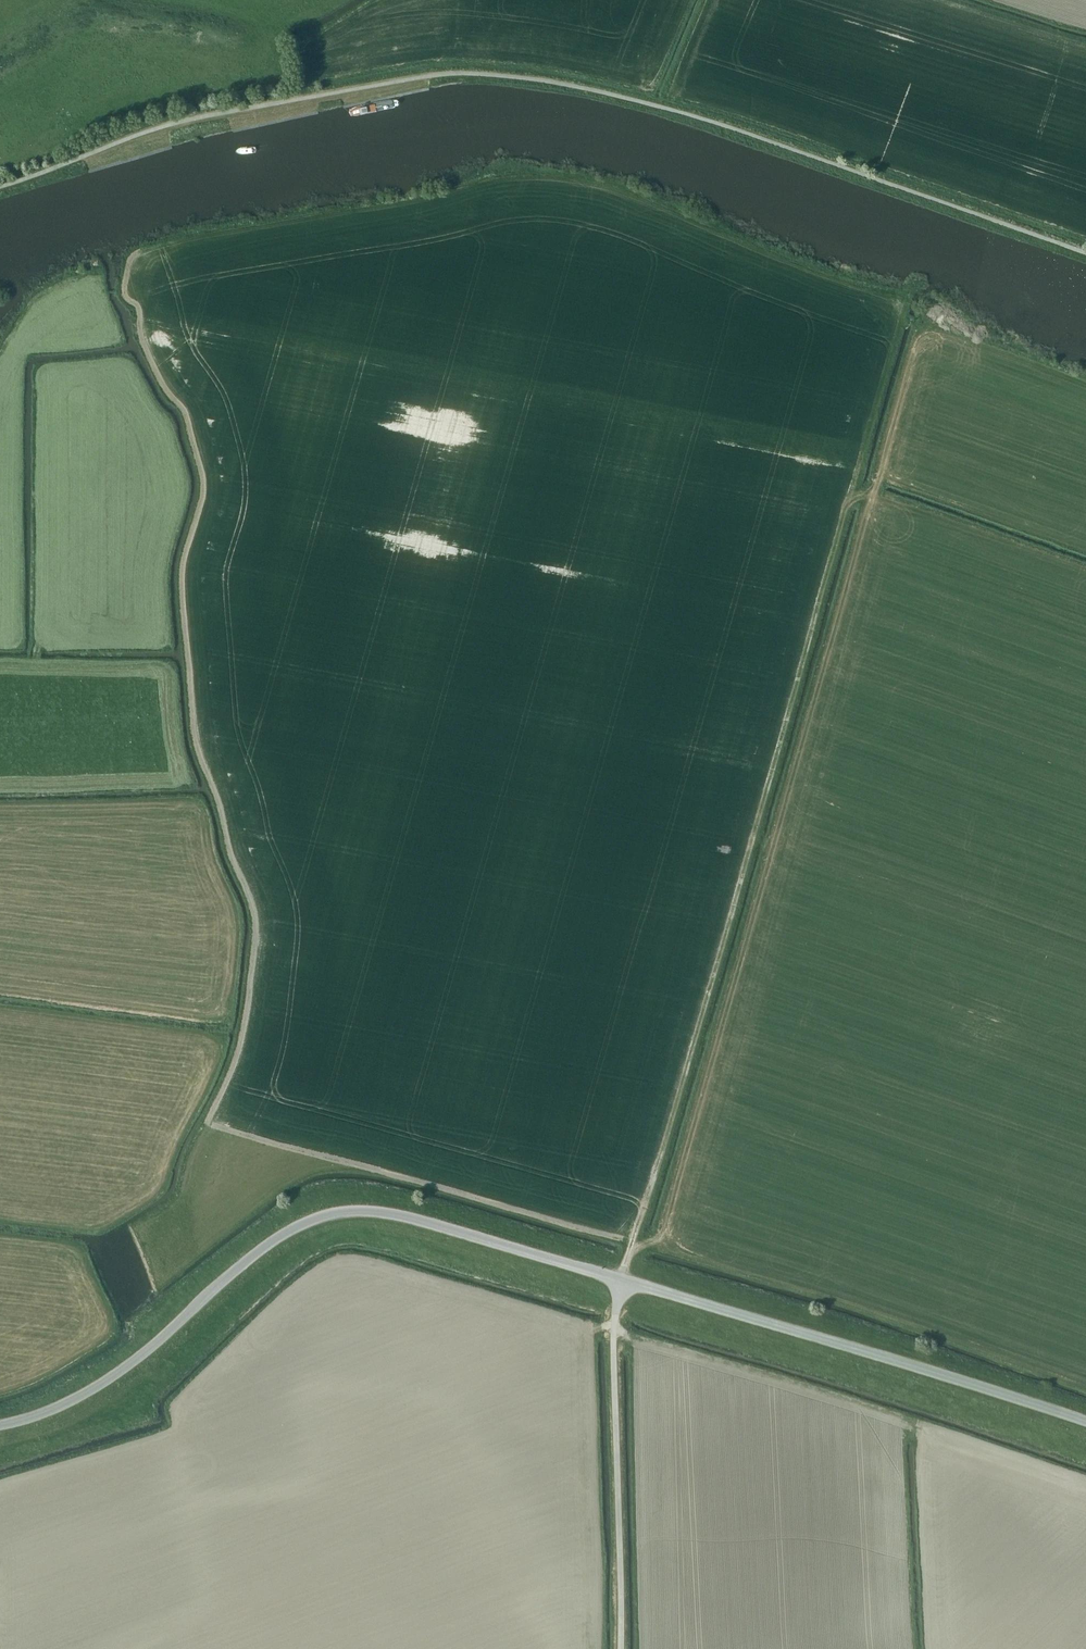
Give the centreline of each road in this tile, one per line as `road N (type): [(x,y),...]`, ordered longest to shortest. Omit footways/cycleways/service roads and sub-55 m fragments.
road 1 (unclassified): [(0,1426),(81,1399),(145,1356),(245,1266),(319,1219),(385,1215),(624,1285)]
road 2 (unclassified): [(1085,1420),(624,1285)]

